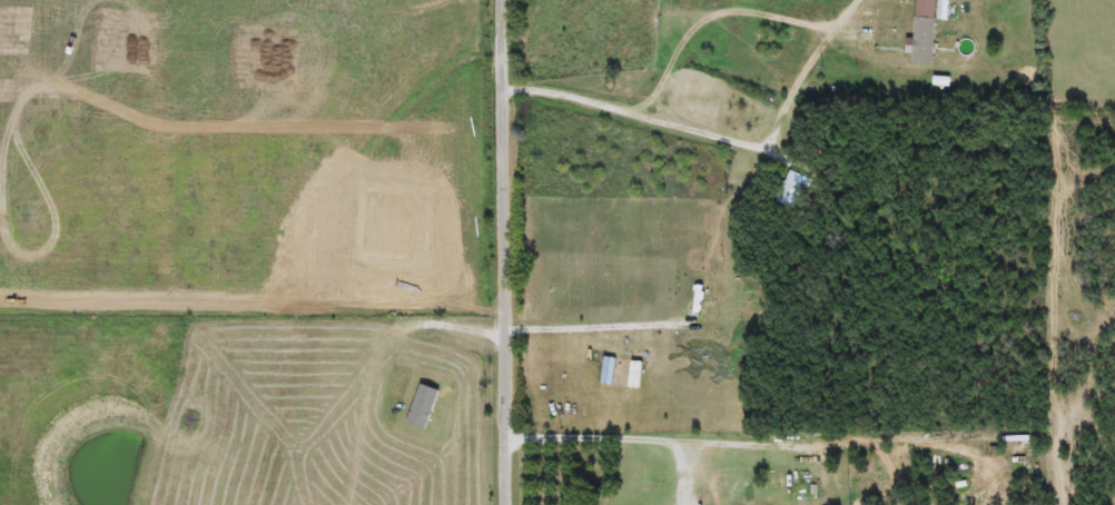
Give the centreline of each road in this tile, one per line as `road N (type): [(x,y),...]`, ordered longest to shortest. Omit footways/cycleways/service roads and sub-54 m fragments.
road 1 (residential): [(500,504),(497,0)]

